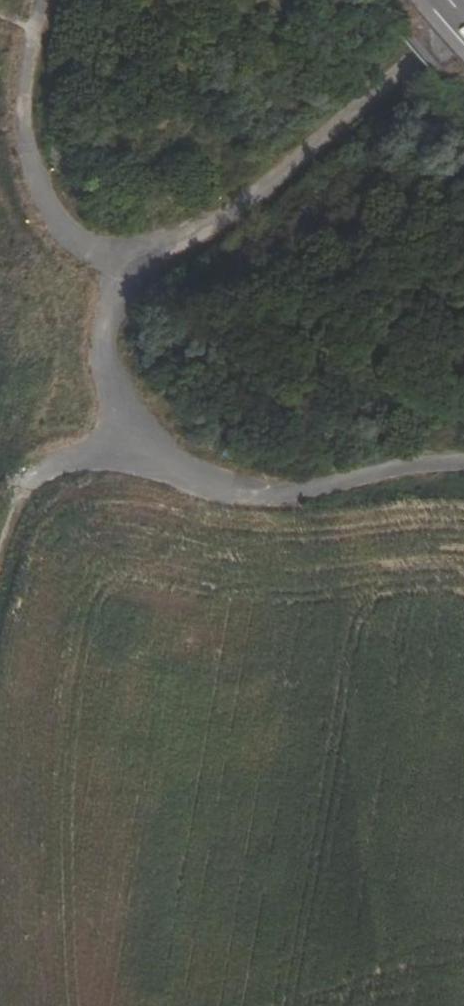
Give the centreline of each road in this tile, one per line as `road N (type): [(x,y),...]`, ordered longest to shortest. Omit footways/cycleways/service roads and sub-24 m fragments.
road 1 (unclassified): [(463,28),(359,118),(154,257),(106,326),(121,396),(157,470),(256,496),(463,467)]
road 2 (track): [(43,0),(25,93),(29,148),(57,216),(140,276)]
road 3 (track): [(145,445),(31,481),(0,554)]

